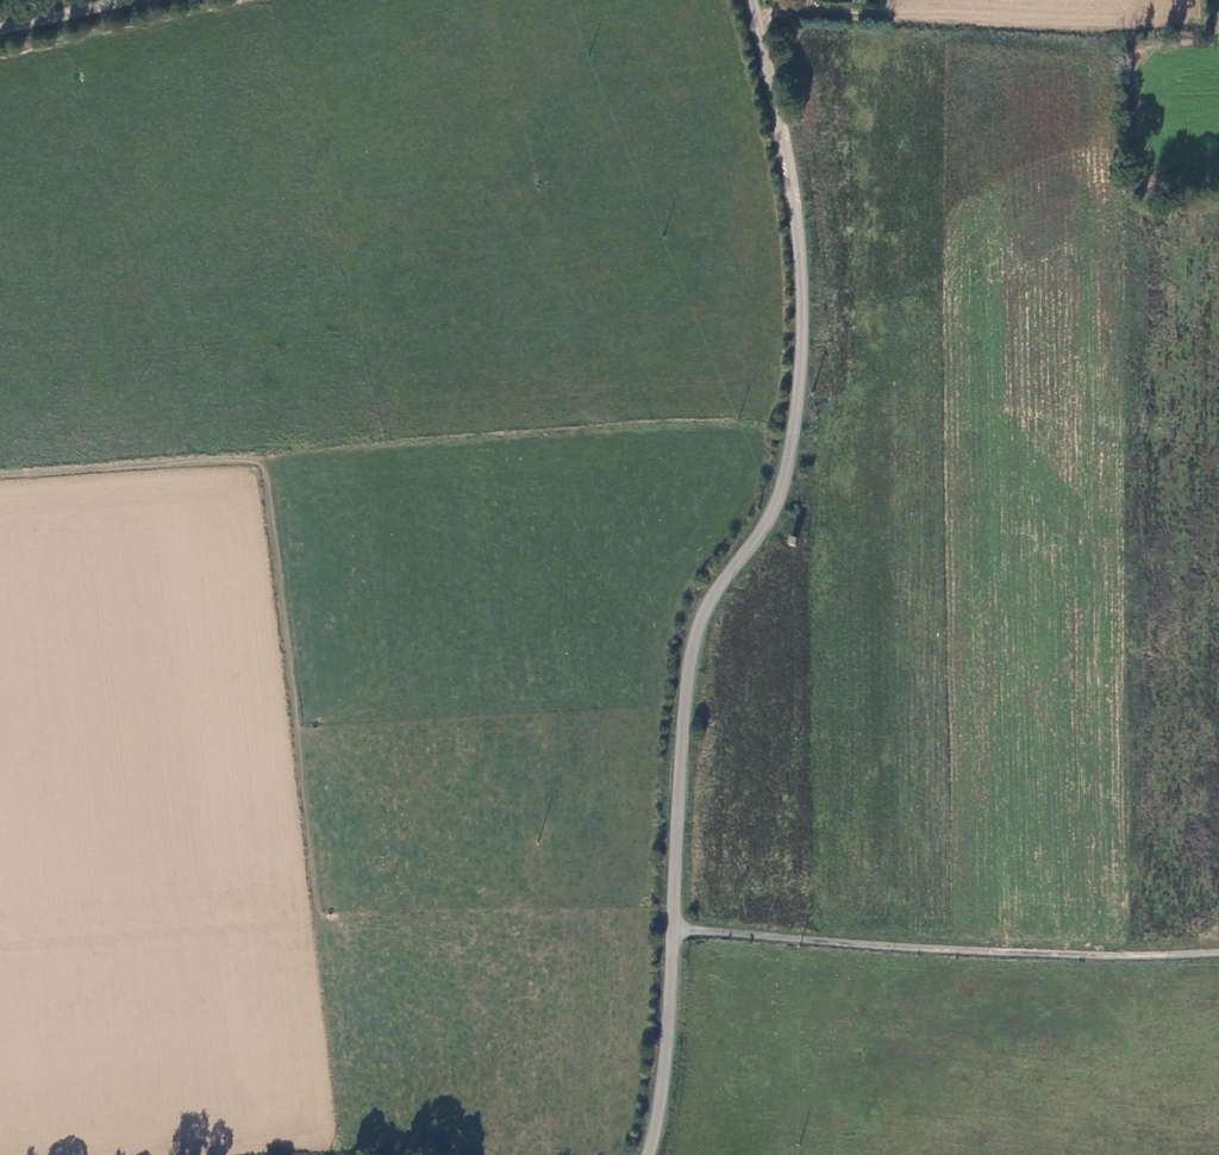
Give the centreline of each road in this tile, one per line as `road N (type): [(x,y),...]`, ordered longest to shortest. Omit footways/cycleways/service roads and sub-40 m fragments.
road 1 (tertiary): [(647,1154),(666,1055),(690,652),(710,601),(772,518),(796,410),(801,258),(753,0)]
road 2 (unclassified): [(0,29),(126,0)]

